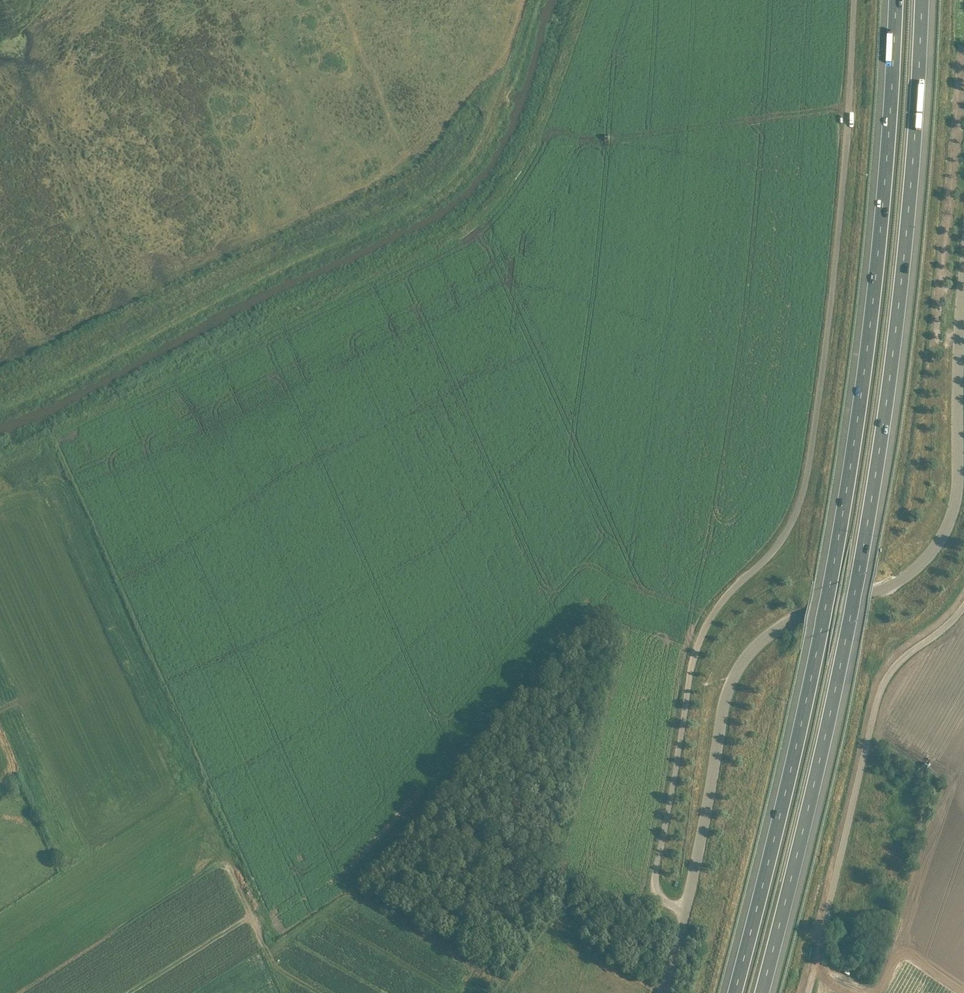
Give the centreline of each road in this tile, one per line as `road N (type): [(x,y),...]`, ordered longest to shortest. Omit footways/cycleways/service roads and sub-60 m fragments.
road 1 (motorway): [(896,0),(856,439),(797,750),(734,992)]
road 2 (motorway): [(760,992),(817,769),(879,450),(921,0)]
road 3 (unclassified): [(687,909),(664,900),(655,877),(694,650),(706,622),(767,557),(804,500),(841,218),(855,0)]
road 4 (unclassified): [(687,909),(721,720),(741,662),(789,621),(900,580),(927,560),(950,523),(962,311)]
road 5 (track): [(0,409),(430,203),(501,105),(537,0)]
road 6 (unclassified): [(805,992),(878,703),(907,656),(963,608)]

